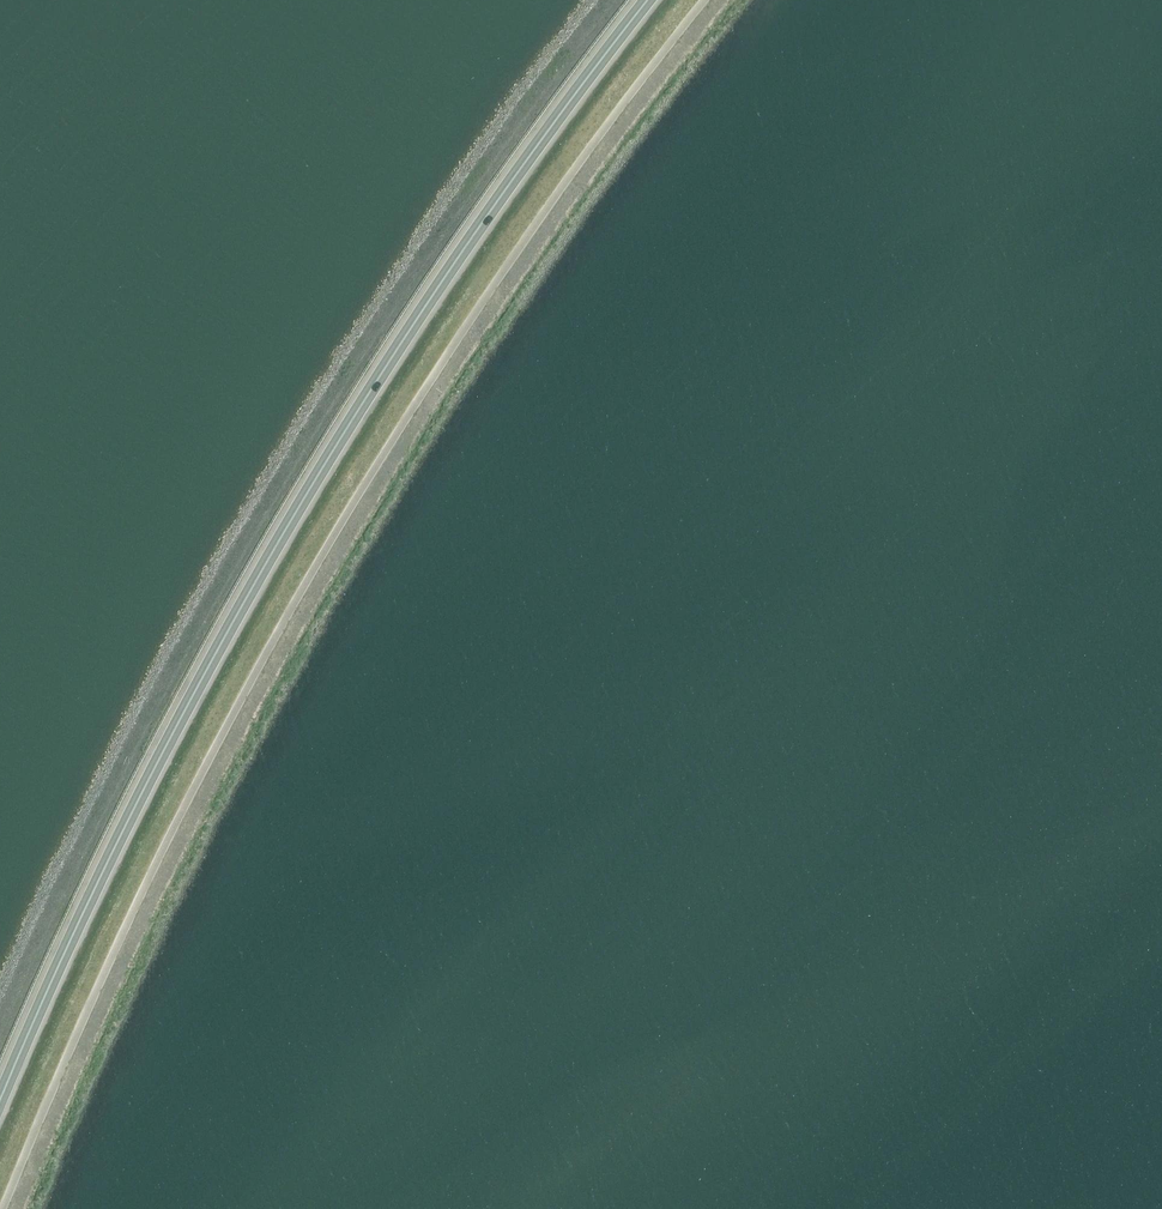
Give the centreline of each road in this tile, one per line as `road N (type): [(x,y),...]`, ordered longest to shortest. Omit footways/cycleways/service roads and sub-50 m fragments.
road 1 (trunk): [(0,1101),(142,793),(296,512),(440,285),(648,0)]

